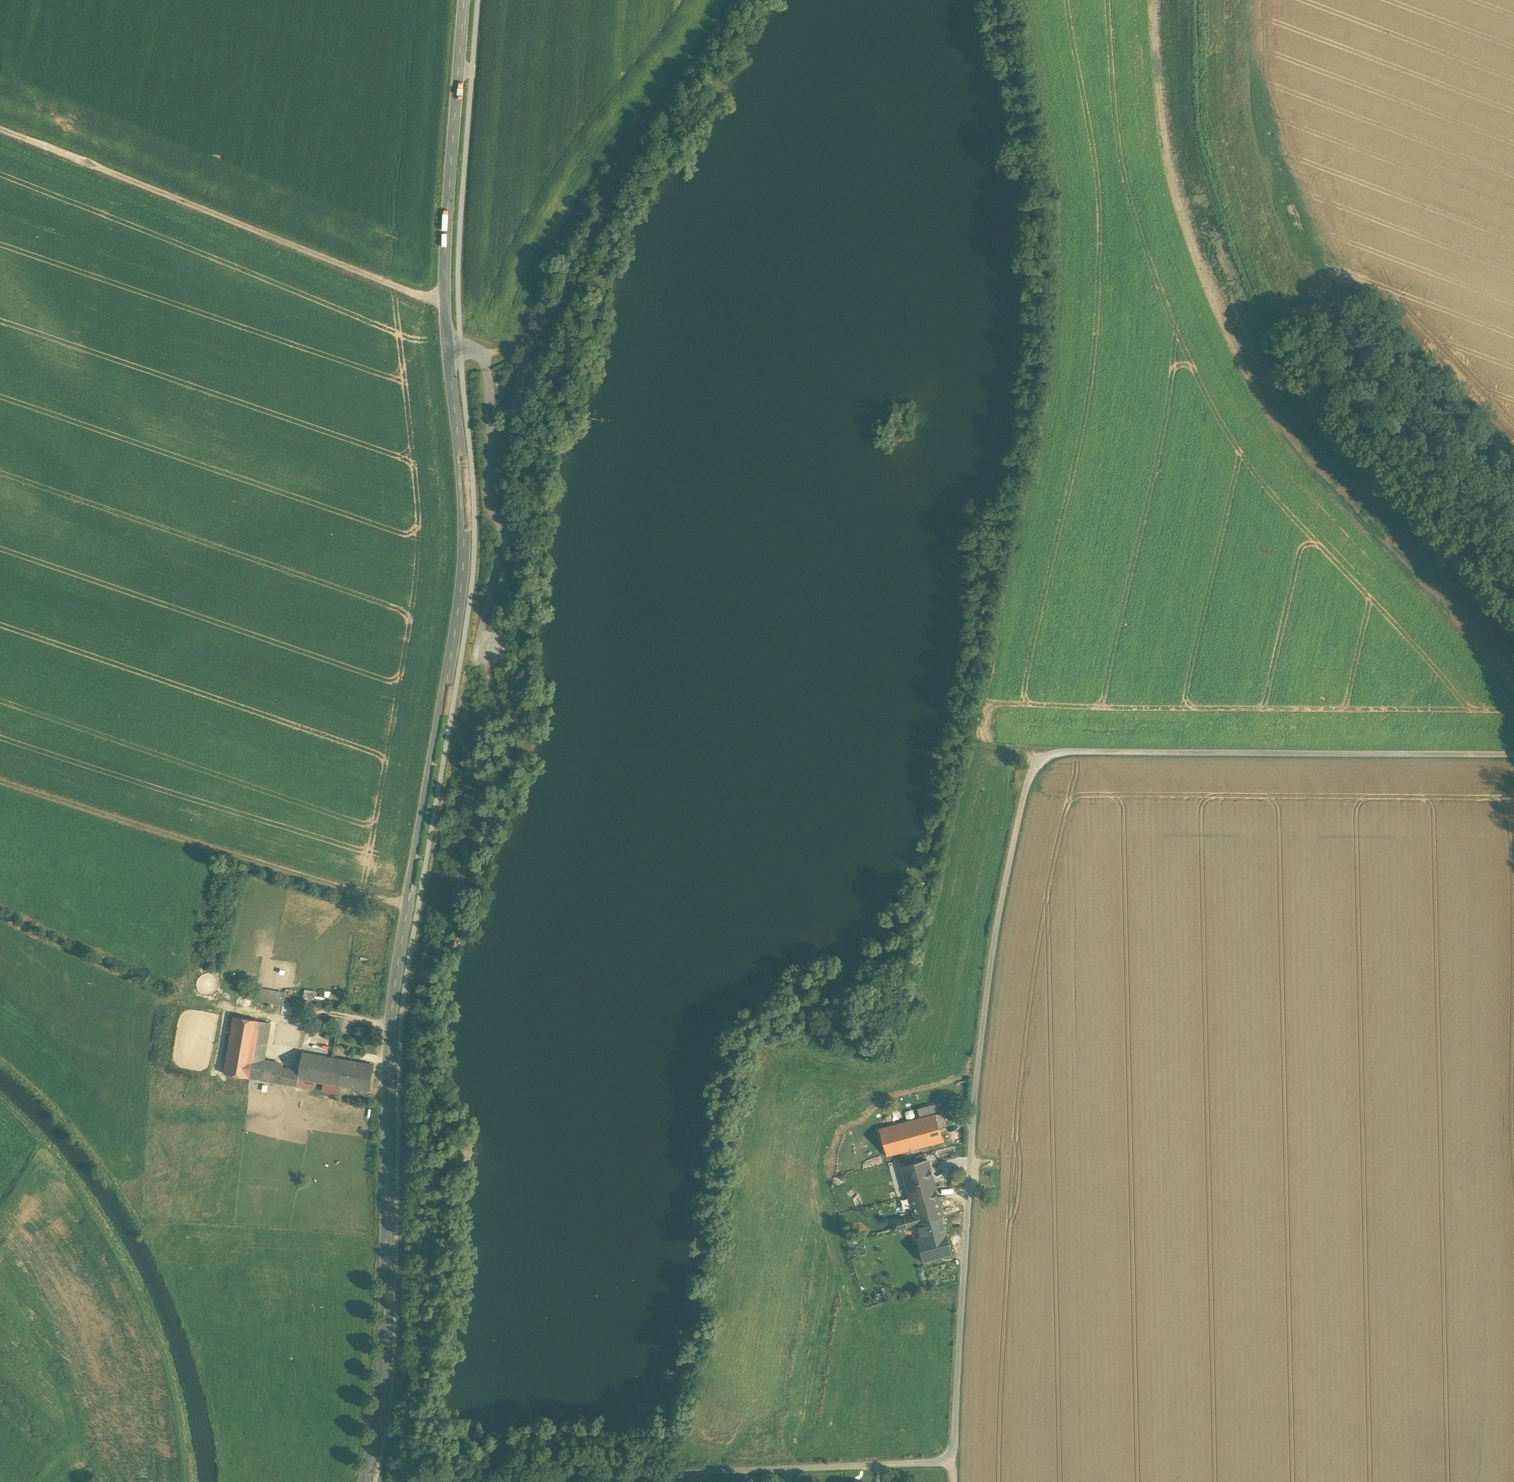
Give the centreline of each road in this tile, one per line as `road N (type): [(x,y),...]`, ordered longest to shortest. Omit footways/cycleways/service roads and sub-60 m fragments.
road 1 (residential): [(532,1481),(941,1461),(954,1449),(978,1060),(995,930),(1024,789),(1044,758),(1067,751),(1513,754)]
road 2 (tertiary): [(364,1481),(385,1353),(394,997),(464,541),(445,298),(465,0)]
road 3 (track): [(445,298),(0,128)]

